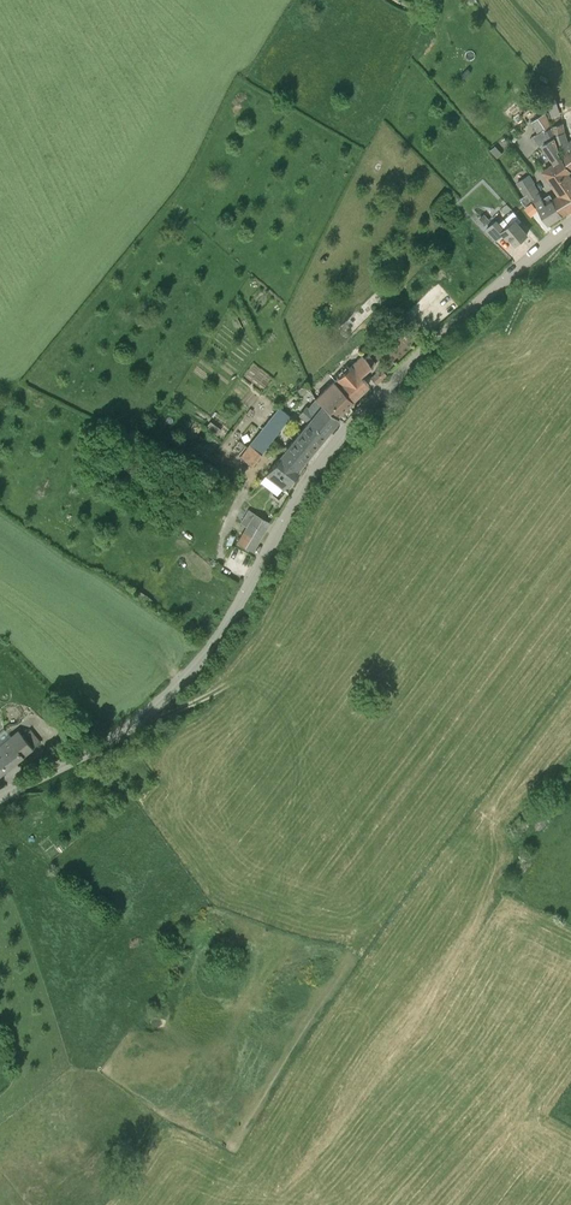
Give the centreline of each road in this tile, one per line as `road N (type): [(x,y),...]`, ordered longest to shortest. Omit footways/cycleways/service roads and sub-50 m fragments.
road 1 (unclassified): [(0,797),(105,743),(174,689),(222,631),(291,506),(343,435),(415,360),(570,223)]

